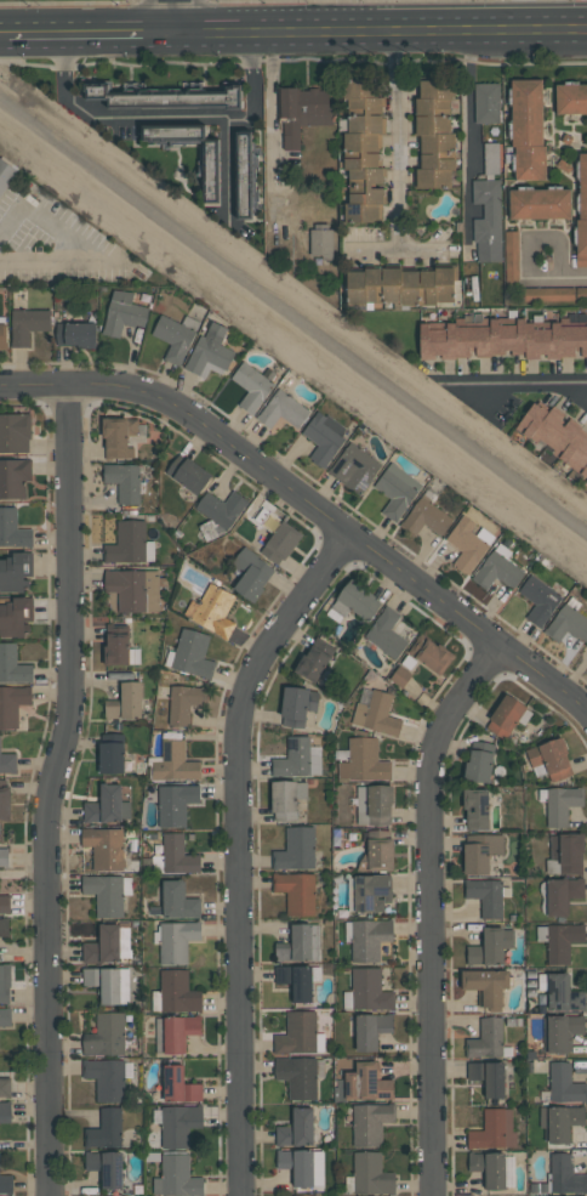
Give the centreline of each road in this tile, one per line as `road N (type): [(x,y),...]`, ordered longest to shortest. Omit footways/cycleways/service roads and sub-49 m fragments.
road 1 (residential): [(67,386),(69,690),(46,822),(48,1195)]
road 2 (residential): [(0,387),(113,386),(167,403),(586,716)]
road 3 (residential): [(346,533),(243,693),(242,1195)]
road 4 (residential): [(501,646),(441,724),(428,775),(433,1195)]
road 5 (secondary): [(171,35),(586,30)]
road 6 (residential): [(57,36),(63,87),(75,104),(106,118),(228,118)]
road 7 (residential): [(455,387),(586,386)]

